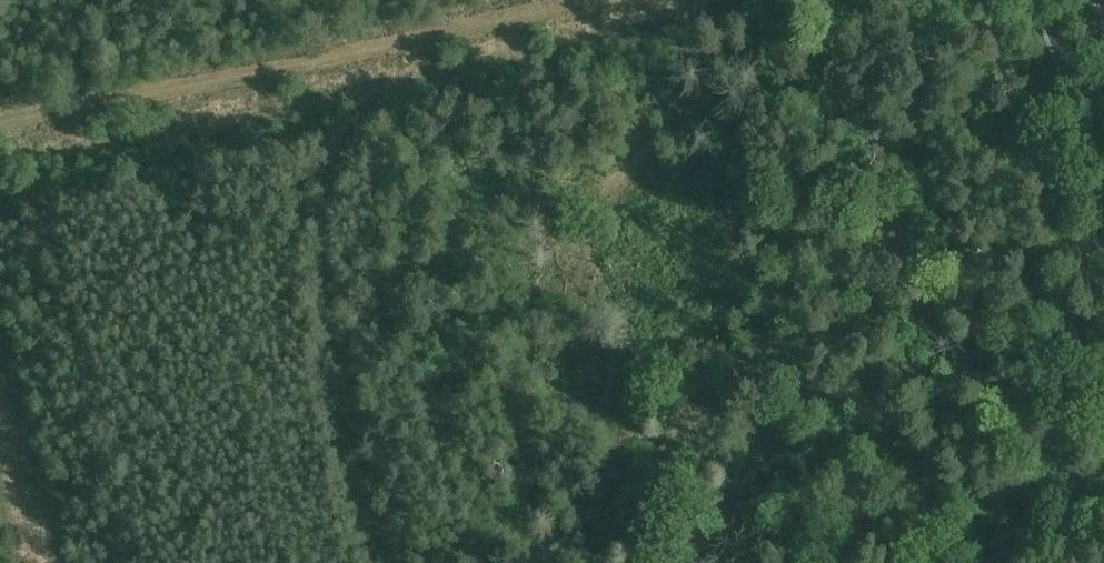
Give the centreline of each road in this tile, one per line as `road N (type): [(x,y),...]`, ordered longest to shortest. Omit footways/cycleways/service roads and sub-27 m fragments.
road 1 (track): [(0,166),(795,0)]
road 2 (track): [(602,0),(0,122)]
road 3 (track): [(0,334),(62,562)]
road 4 (primary): [(1103,186),(1033,0)]

